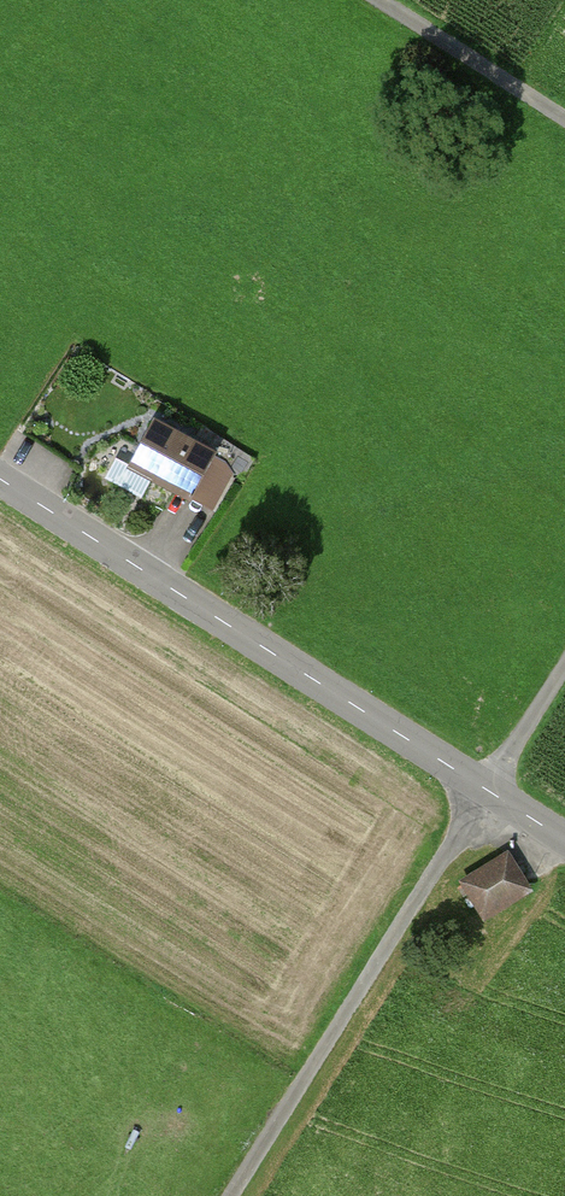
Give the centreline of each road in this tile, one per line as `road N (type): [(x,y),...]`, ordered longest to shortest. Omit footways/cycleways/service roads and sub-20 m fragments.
road 1 (tertiary): [(0,480),(564,842)]
road 2 (track): [(564,671),(235,1195)]
road 3 (track): [(564,122),(378,0)]

